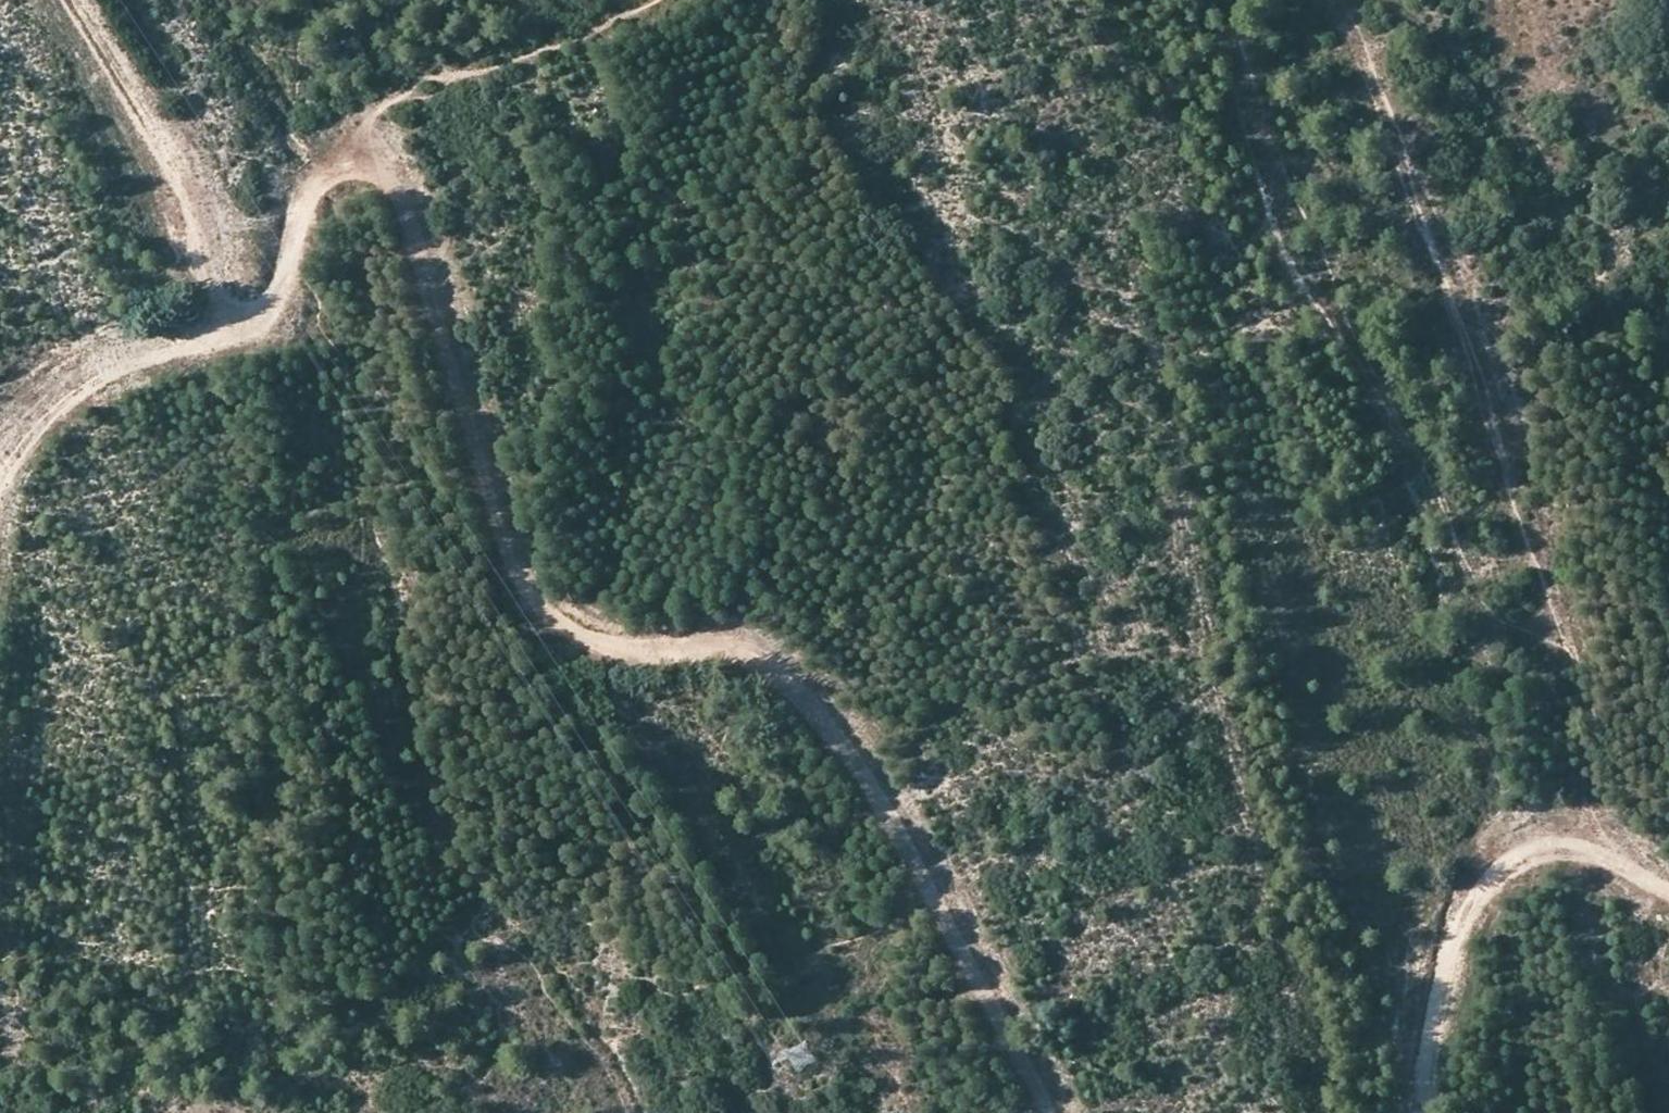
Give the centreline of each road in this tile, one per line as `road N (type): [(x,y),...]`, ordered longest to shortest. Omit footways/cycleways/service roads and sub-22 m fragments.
road 1 (track): [(1053,1112),(892,816),(799,683),(742,645),(648,649),(595,641),(564,627),(531,594),(501,528),(408,202),(388,176),(372,169),(317,184),(302,207),(283,279),(259,313),(112,360),(74,380),(9,438),(0,457)]
road 2 (track): [(1668,892),(1597,848),(1555,842),(1524,850),(1486,879),(1452,937),(1418,1112)]
road 3 (track): [(218,324),(207,245),(162,125),(80,0)]

